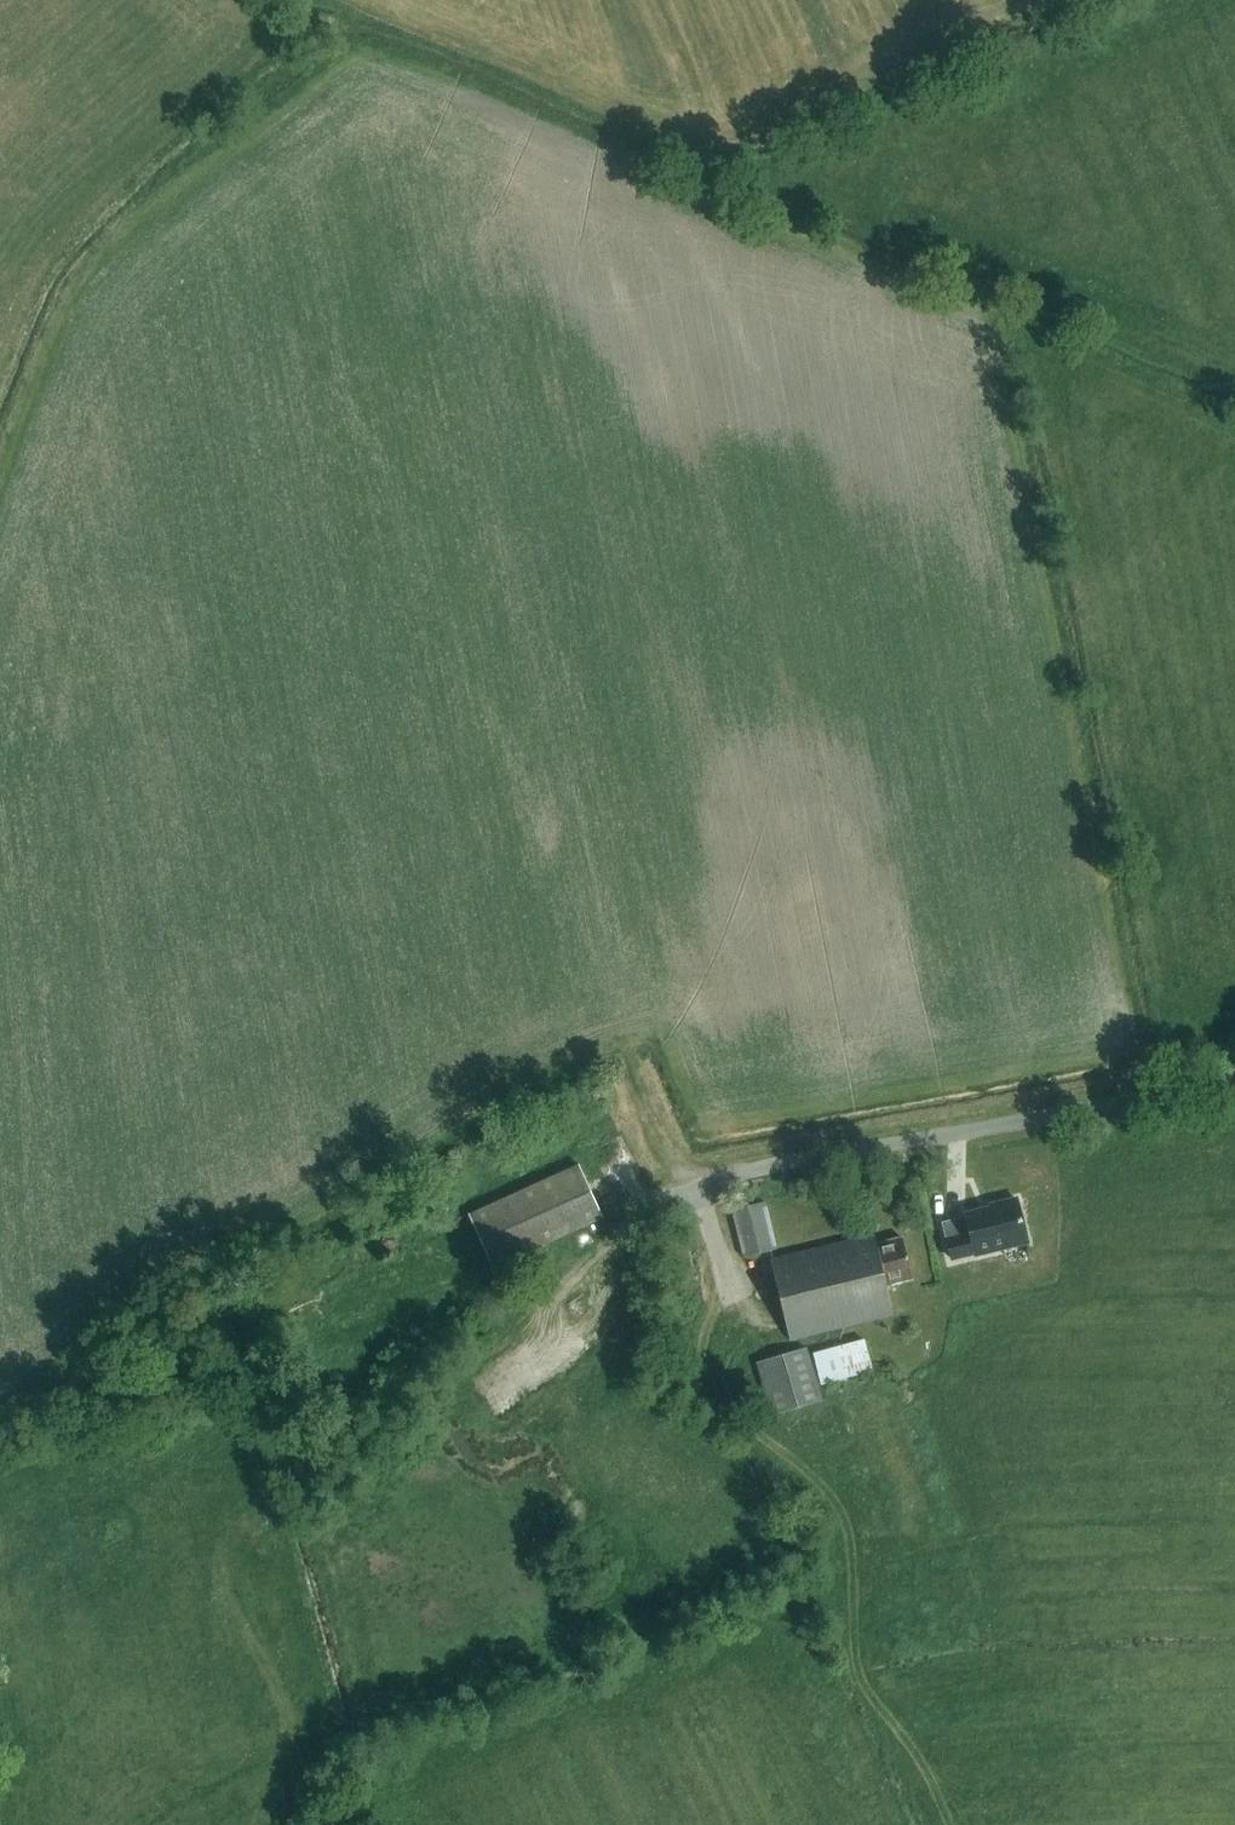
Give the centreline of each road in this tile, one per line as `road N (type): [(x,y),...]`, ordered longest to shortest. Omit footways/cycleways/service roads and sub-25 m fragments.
road 1 (unclassified): [(678,1195),(790,1161),(1234,1075)]

